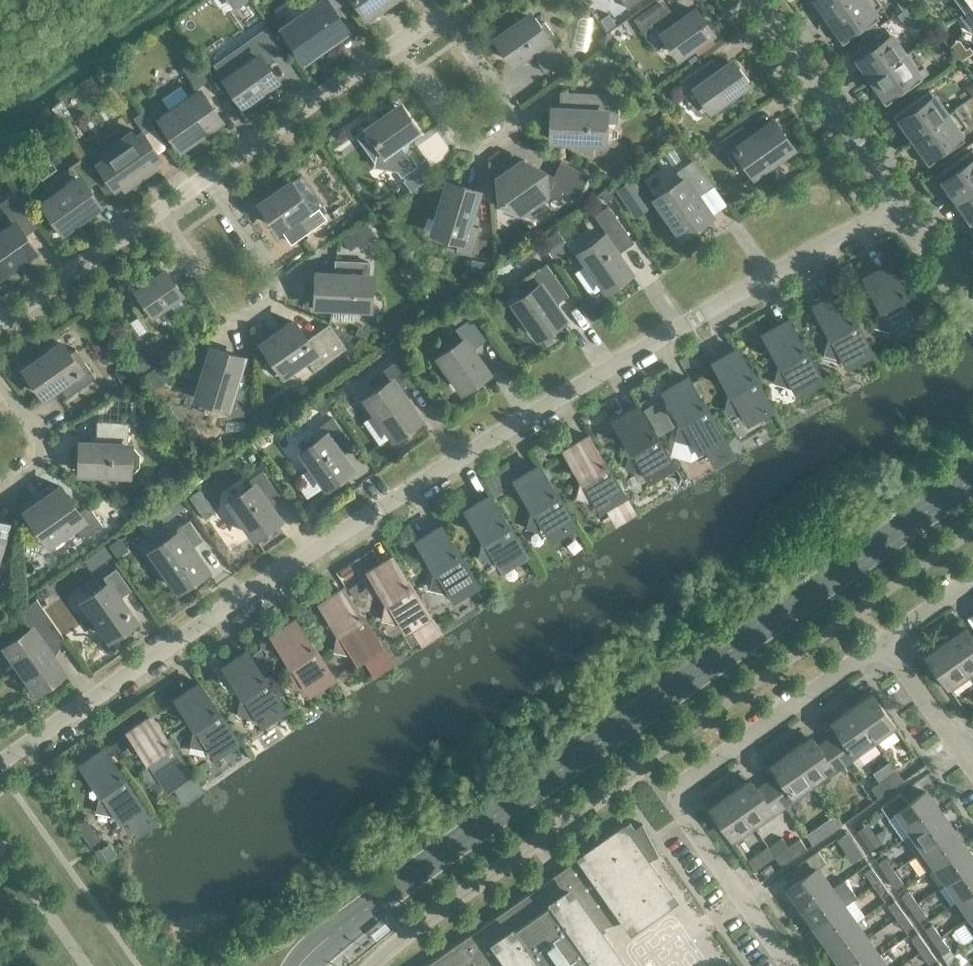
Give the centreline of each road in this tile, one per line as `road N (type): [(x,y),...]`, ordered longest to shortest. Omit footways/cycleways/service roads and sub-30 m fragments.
road 1 (residential): [(898,208),(376,511),(0,765)]
road 2 (residential): [(789,965),(679,809),(680,788),(885,645)]
road 3 (residential): [(442,11),(505,101),(509,136),(489,149),(456,135),(393,47)]
road 4 (residential): [(209,178),(274,274),(272,302),(253,314),(226,307),(160,213)]
road 5 (residential): [(754,0),(898,208)]
road 6 (residential): [(209,178),(393,47)]
road 7 (residential): [(0,324),(160,213)]
road 8 (residential): [(972,768),(885,645)]
road 9 (residential): [(0,381),(42,439),(42,455),(40,467),(14,484),(0,481)]

